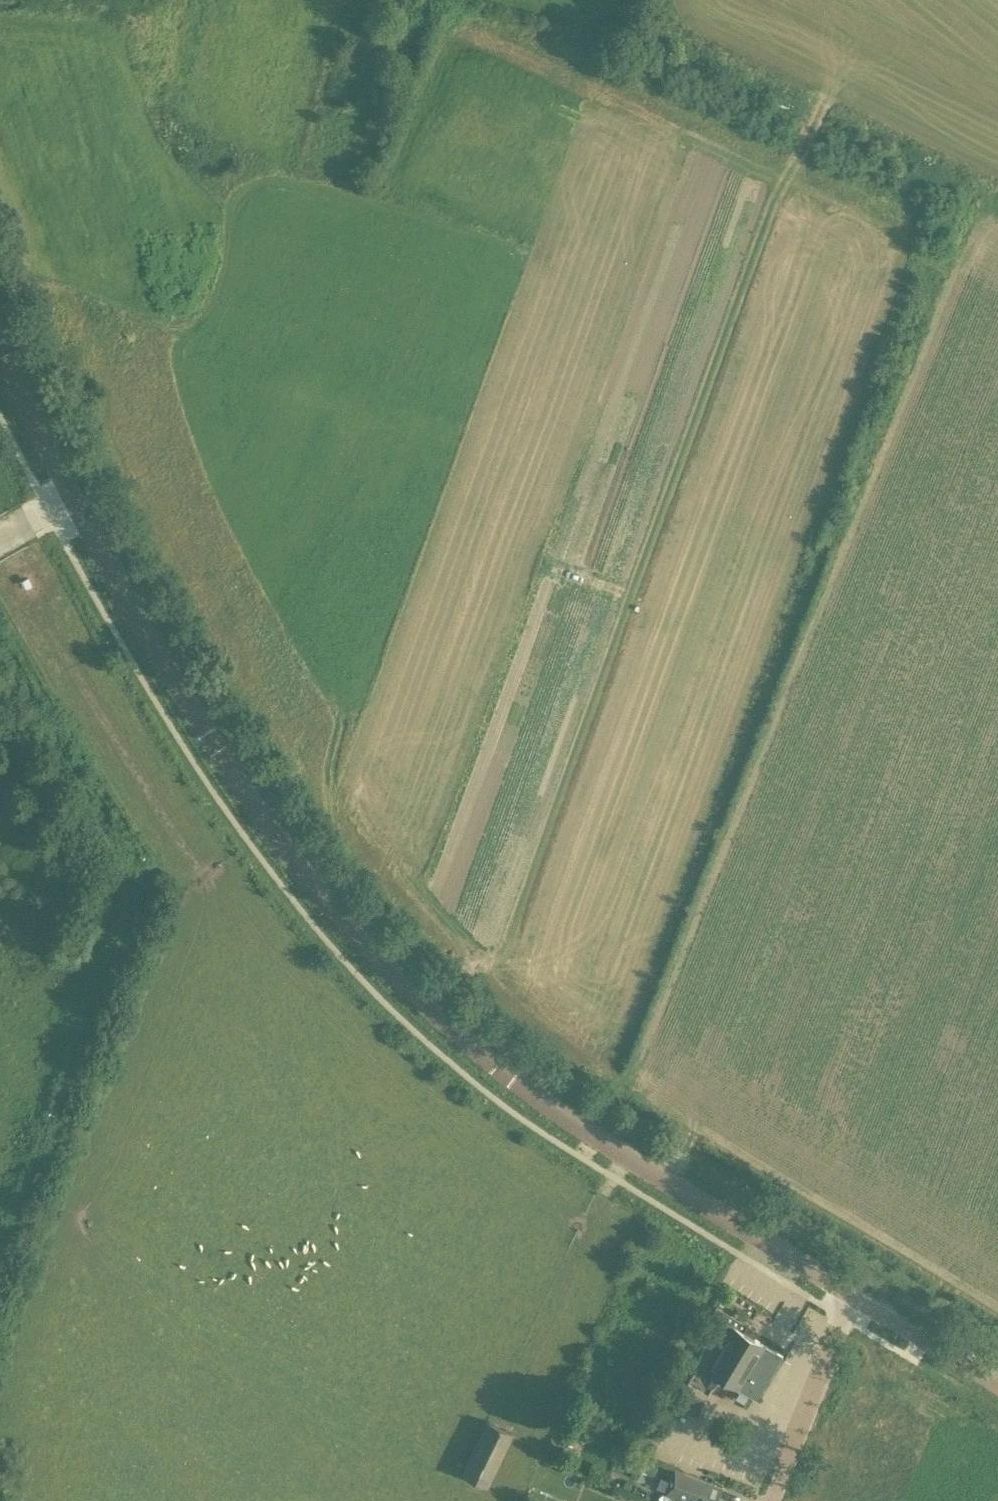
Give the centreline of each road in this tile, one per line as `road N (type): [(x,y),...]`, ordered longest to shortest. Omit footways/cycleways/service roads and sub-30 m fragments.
road 1 (residential): [(765,1500),(850,1291),(503,1074),(395,986),(200,730),(0,341)]
road 2 (track): [(624,1151),(503,1500)]

